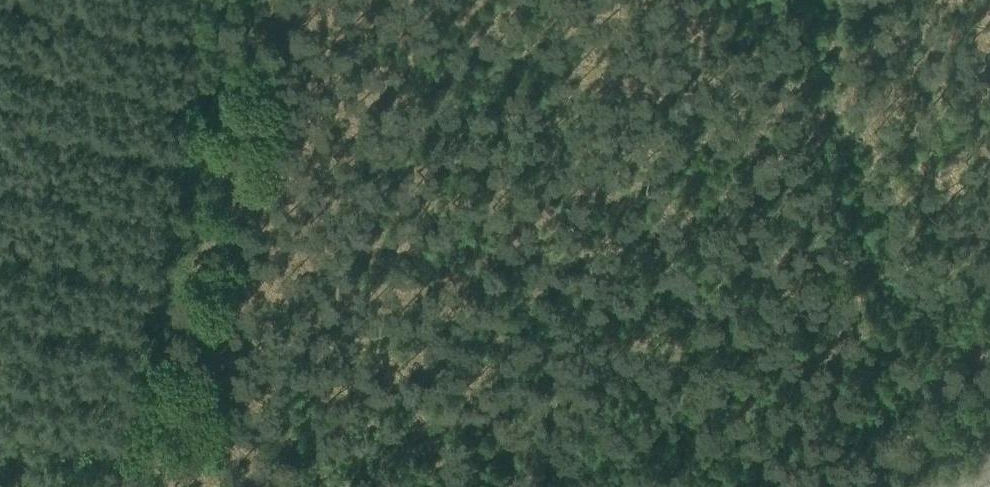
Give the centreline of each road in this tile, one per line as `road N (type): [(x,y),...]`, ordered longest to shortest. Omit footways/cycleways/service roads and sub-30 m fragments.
road 1 (track): [(254,0),(157,486)]

